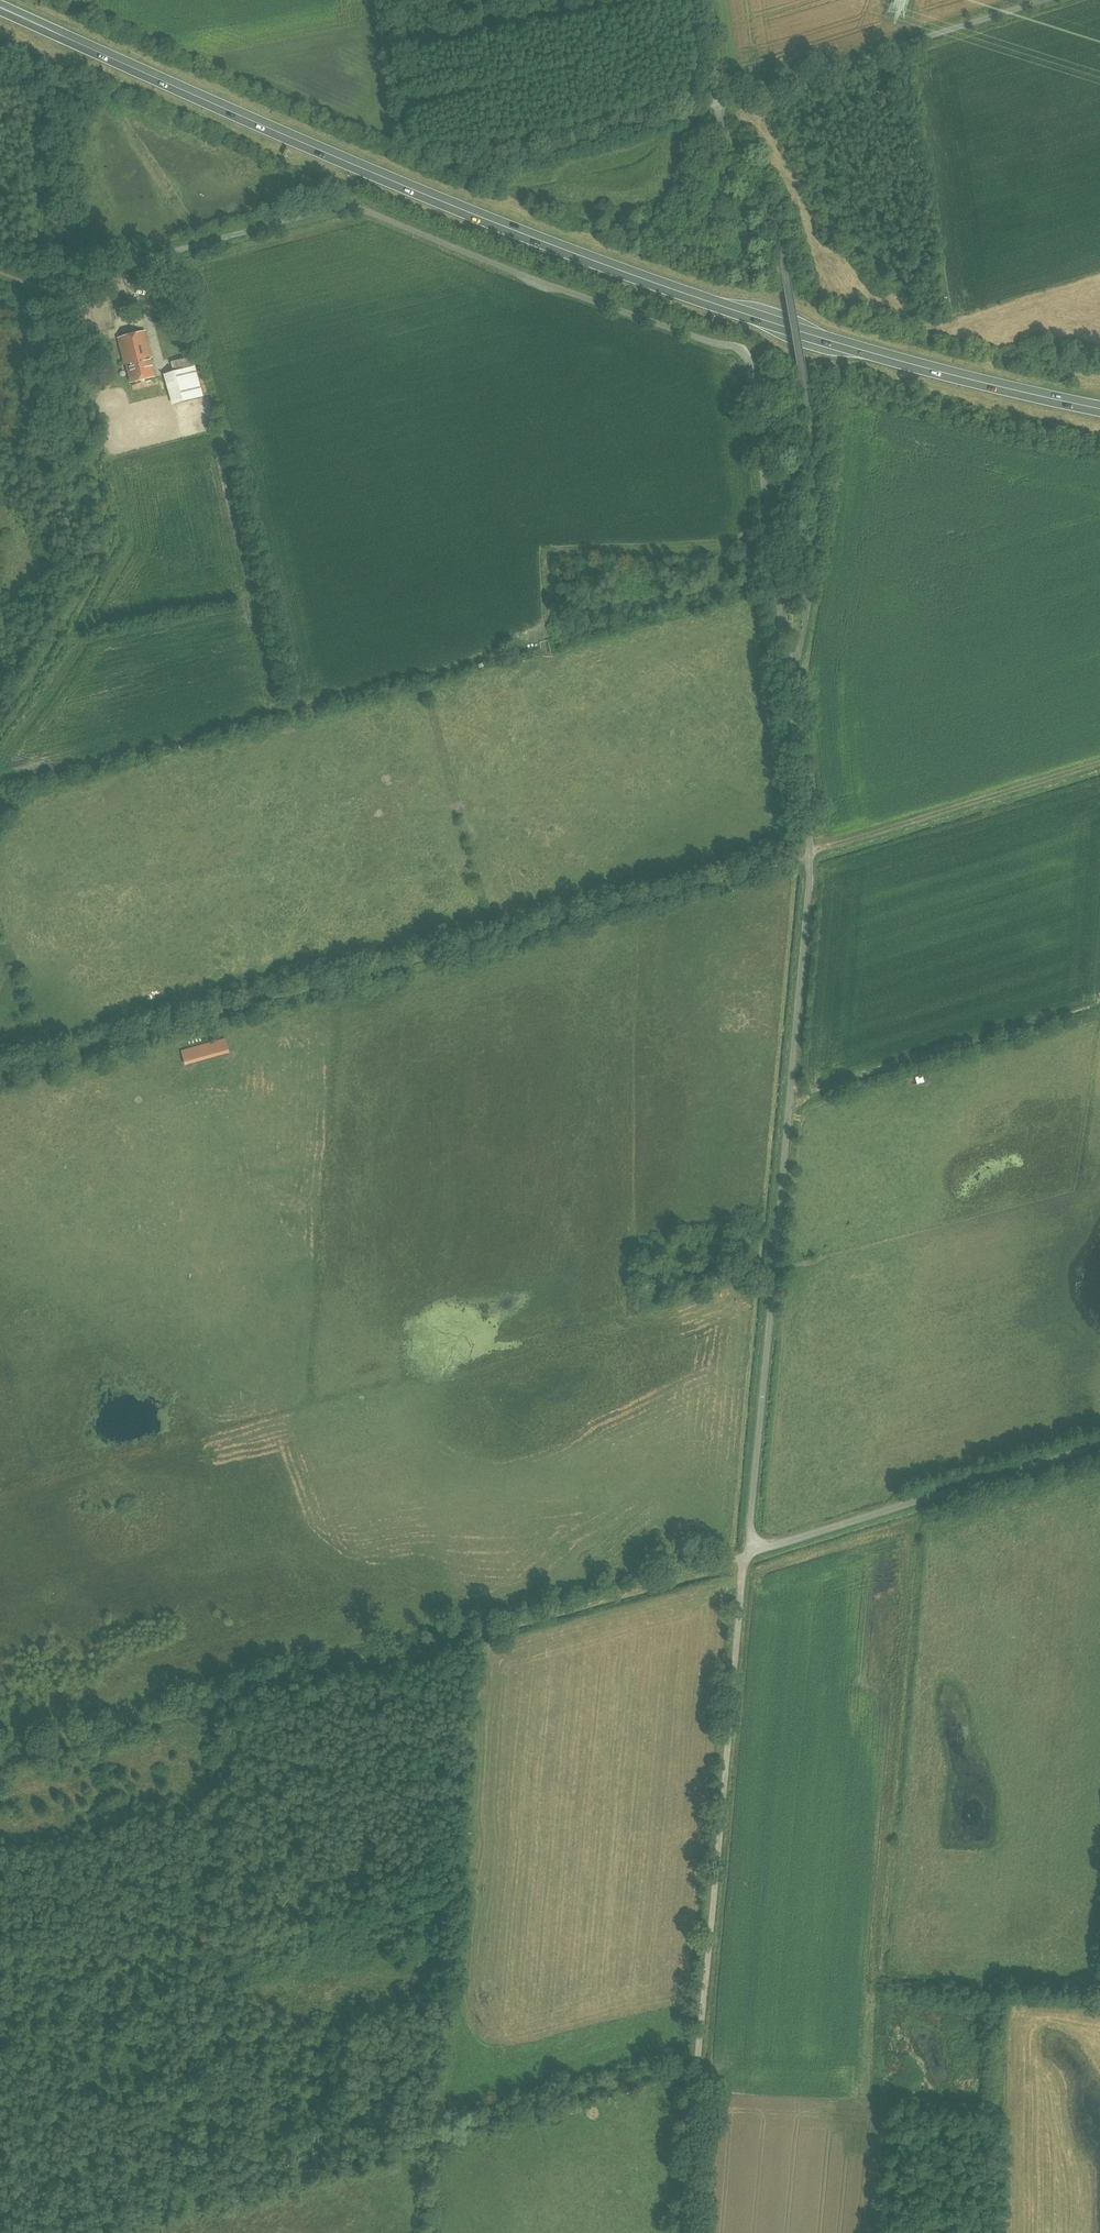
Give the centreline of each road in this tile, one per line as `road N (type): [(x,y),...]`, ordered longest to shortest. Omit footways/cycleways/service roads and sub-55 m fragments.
road 1 (unclassified): [(47,287),(349,207),(556,289),(743,352),(810,853),(747,1554),(1099,1444)]
road 2 (trunk): [(0,8),(565,249),(845,346),(1099,408)]
road 3 (track): [(1099,766),(810,853),(0,1072)]
road 4 (track): [(0,1754),(747,1554)]
road 5 (track): [(686,2232),(747,1554)]
road 6 (unclassified): [(1056,0),(718,105)]

